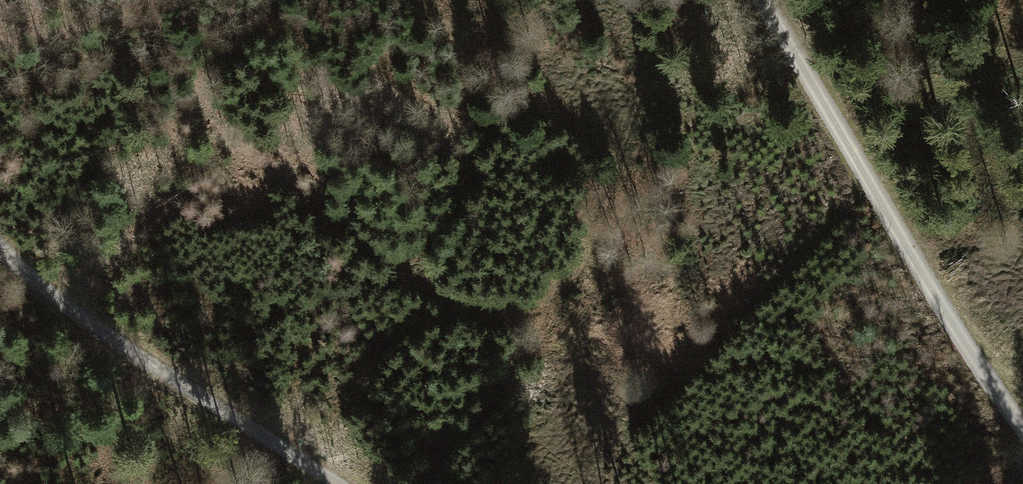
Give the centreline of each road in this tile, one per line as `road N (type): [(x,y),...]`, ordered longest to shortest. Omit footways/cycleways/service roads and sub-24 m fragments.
road 1 (track): [(423,483),(522,367),(559,308),(677,0)]
road 2 (track): [(760,0),(1022,432)]
road 3 (track): [(0,251),(69,315),(336,483)]

